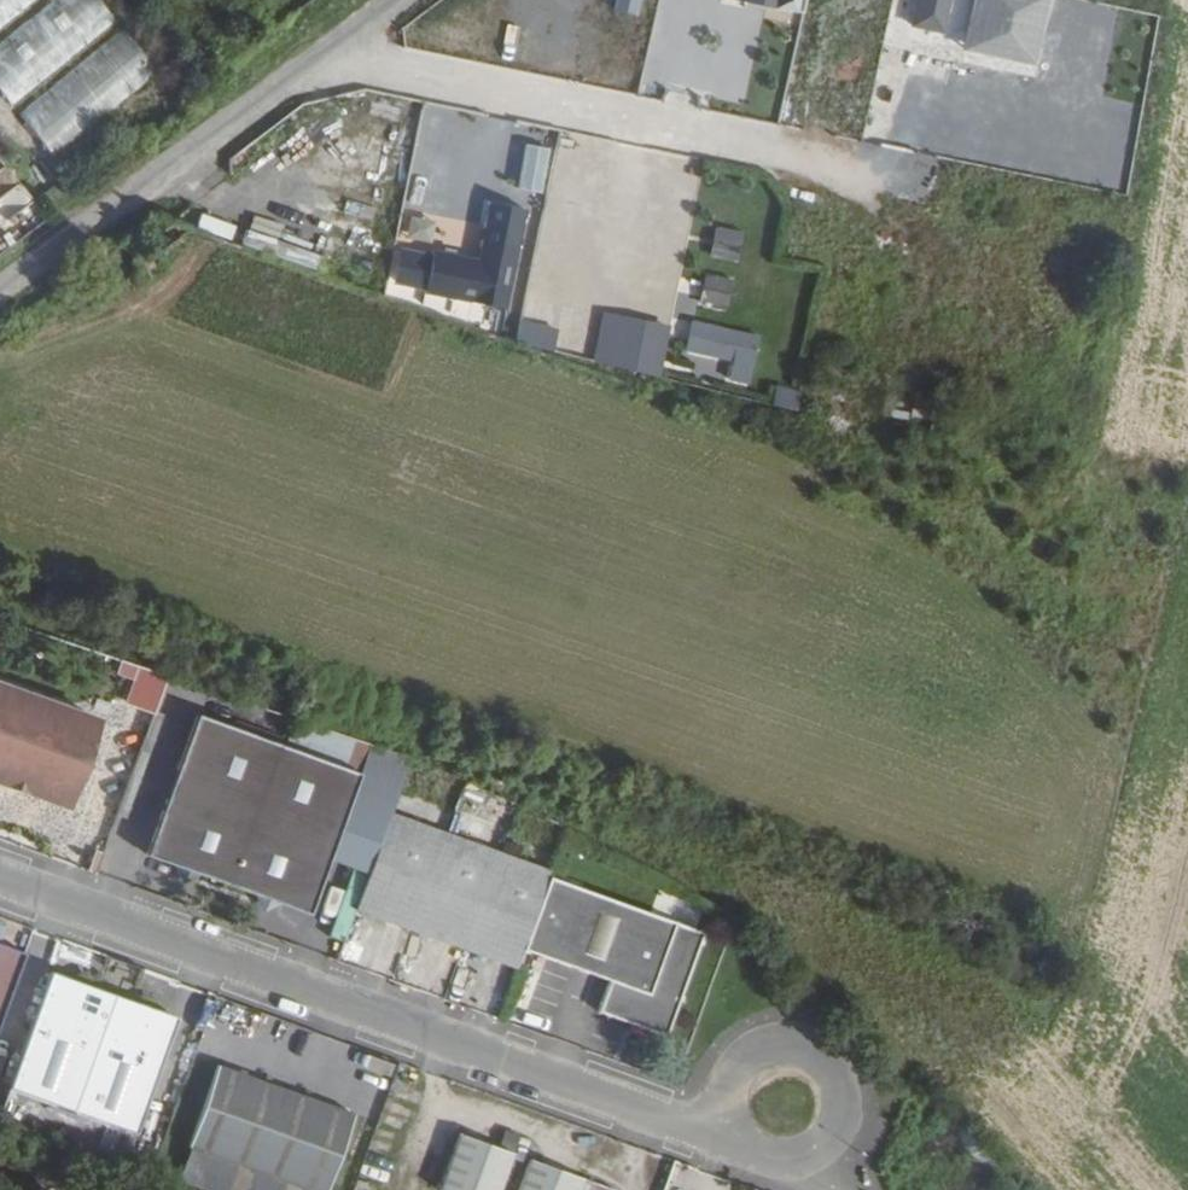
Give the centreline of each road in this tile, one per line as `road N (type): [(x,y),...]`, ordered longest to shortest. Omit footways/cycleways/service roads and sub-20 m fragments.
road 1 (unclassified): [(709,1135),(0,877)]
road 2 (unclassified): [(0,281),(402,0)]
road 3 (unclassified): [(841,1093),(807,1057),(773,1056),(746,1077),(709,1135)]
road 4 (unclassified): [(709,1135),(799,1159),(829,1142),(841,1093)]

